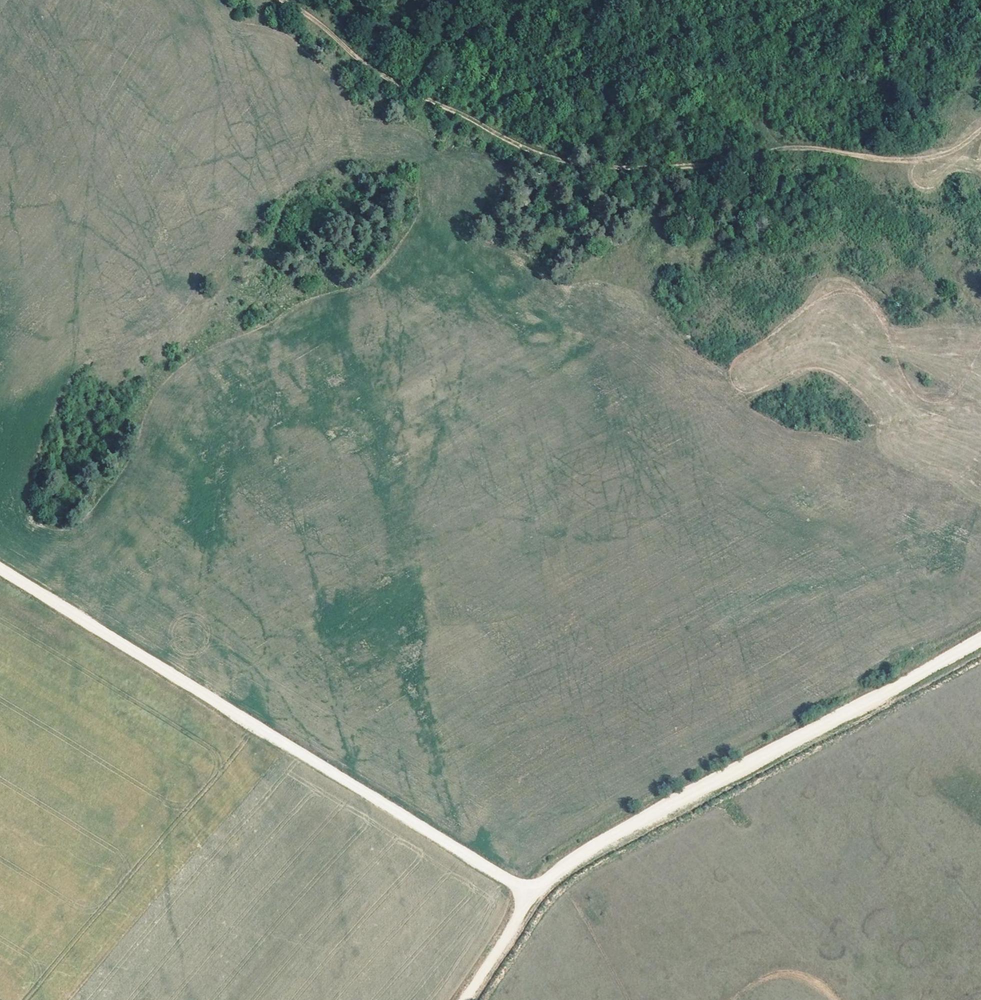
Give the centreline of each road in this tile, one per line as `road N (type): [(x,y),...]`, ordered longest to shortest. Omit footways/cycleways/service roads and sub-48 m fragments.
road 1 (track): [(282,0),(417,93),(526,148),(585,164),(694,165),(807,147),(923,160),(980,135)]
road 2 (track): [(0,568),(532,895)]
road 3 (track): [(532,895),(625,832),(980,640)]
road 4 (track): [(461,999),(532,895)]

